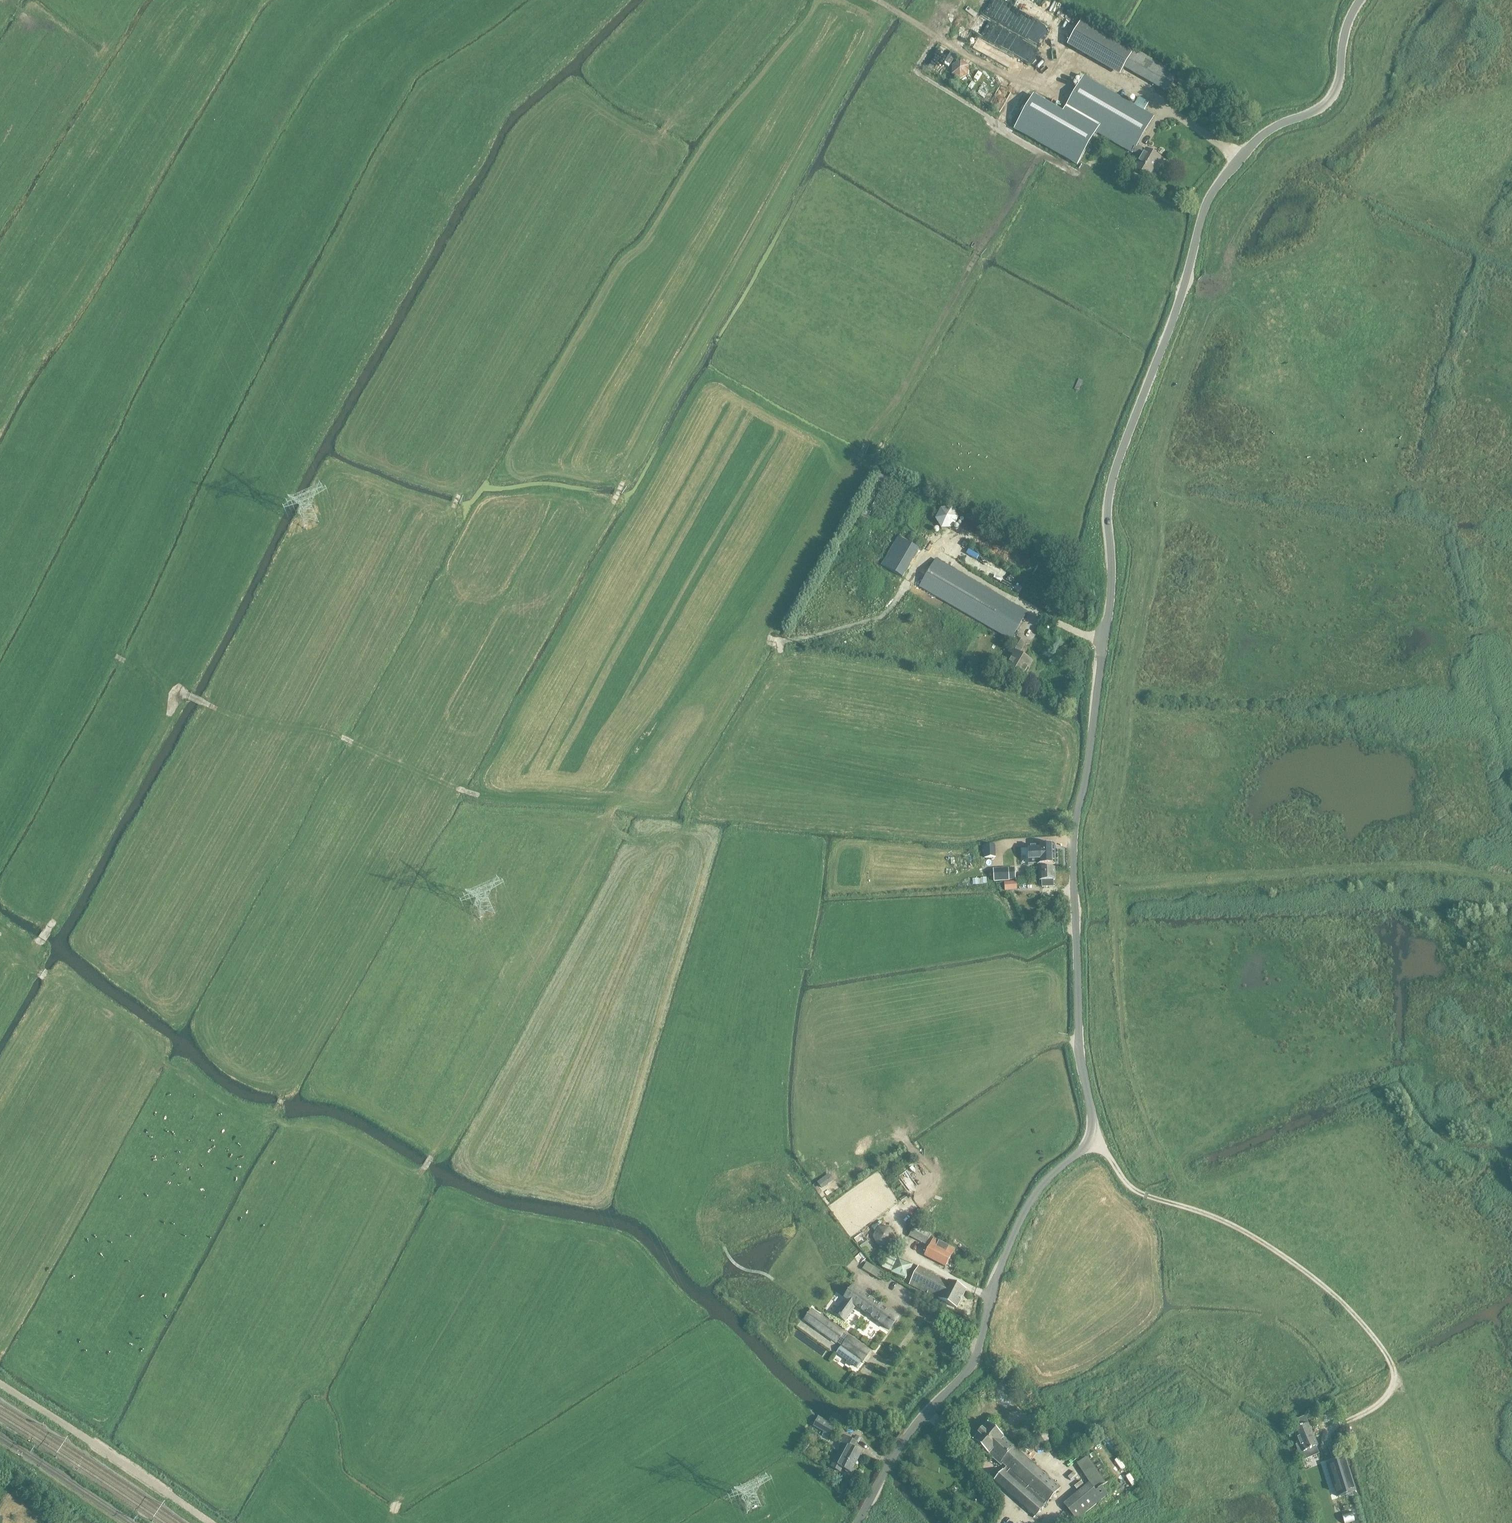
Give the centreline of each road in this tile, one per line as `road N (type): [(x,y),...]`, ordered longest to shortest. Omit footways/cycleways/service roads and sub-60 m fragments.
road 1 (unclassified): [(855,1522),(896,1449),(970,1367),(1032,1198),(1089,1138),(1073,846),(1111,592),(1112,481),(1211,194),(1265,133),(1331,98),(1360,0)]
road 2 (track): [(612,804),(478,795),(325,732),(180,697),(38,943)]
road 3 (track): [(857,460),(636,785),(612,804)]
road 4 (track): [(612,804),(434,1153)]
road 5 (track): [(417,1172),(442,1214),(395,1511),(409,1522)]
road 6 (track): [(270,1119),(227,1107),(178,1074),(39,971),(33,951),(0,927)]
road 7 (track): [(1186,1207),(1288,1260),(1351,1312),(1392,1364)]
road 8 (track): [(857,460),(985,240)]
road 9 (track): [(1085,67),(1028,85),(878,0)]
road 10 (track): [(1041,153),(1080,174),(1152,279),(1184,287)]
road 11 (track): [(1392,1364),(1394,1385),(1387,1396),(1323,1436),(1339,1522)]
road 12 (track): [(422,1169),(412,1174),(351,1143),(270,1119),(281,1095)]
road 13 (track): [(840,1257),(978,1347)]
road 14 (track): [(1089,1138),(1137,1193),(1186,1207)]

